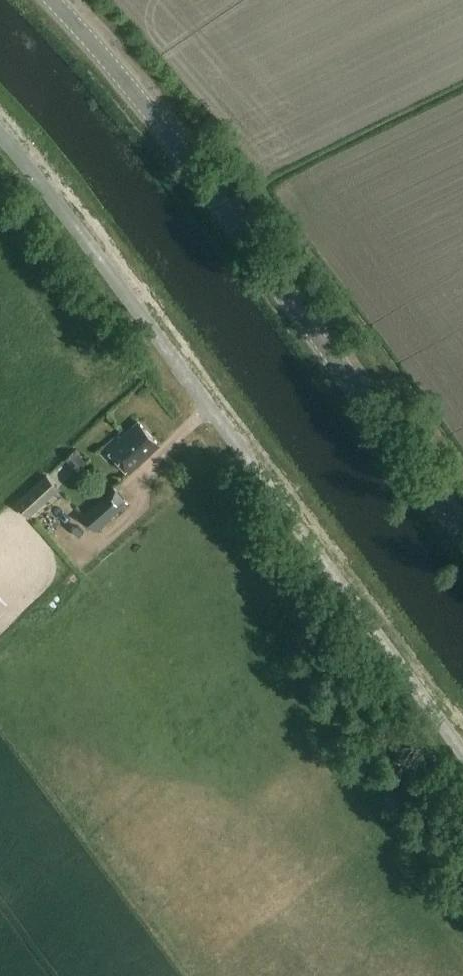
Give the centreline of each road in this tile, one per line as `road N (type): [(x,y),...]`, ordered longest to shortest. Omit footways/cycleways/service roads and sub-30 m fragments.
road 1 (unclassified): [(462,753),(0,131)]
road 2 (tertiary): [(462,532),(159,122),(52,0)]

